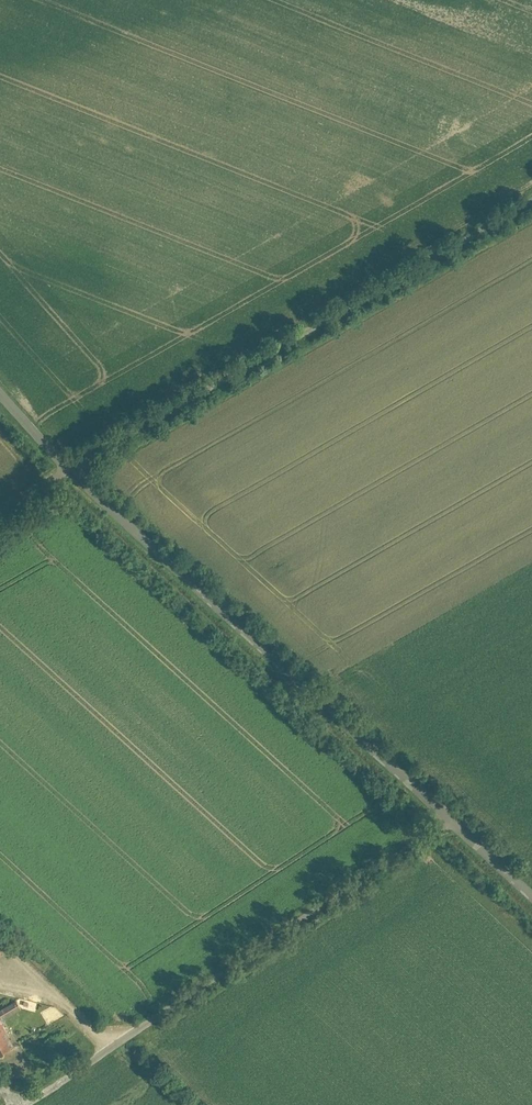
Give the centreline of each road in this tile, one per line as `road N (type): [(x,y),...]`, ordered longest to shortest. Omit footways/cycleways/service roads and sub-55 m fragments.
road 1 (unclassified): [(531,897),(69,470),(531,206)]
road 2 (track): [(0,392),(69,470),(0,508)]

